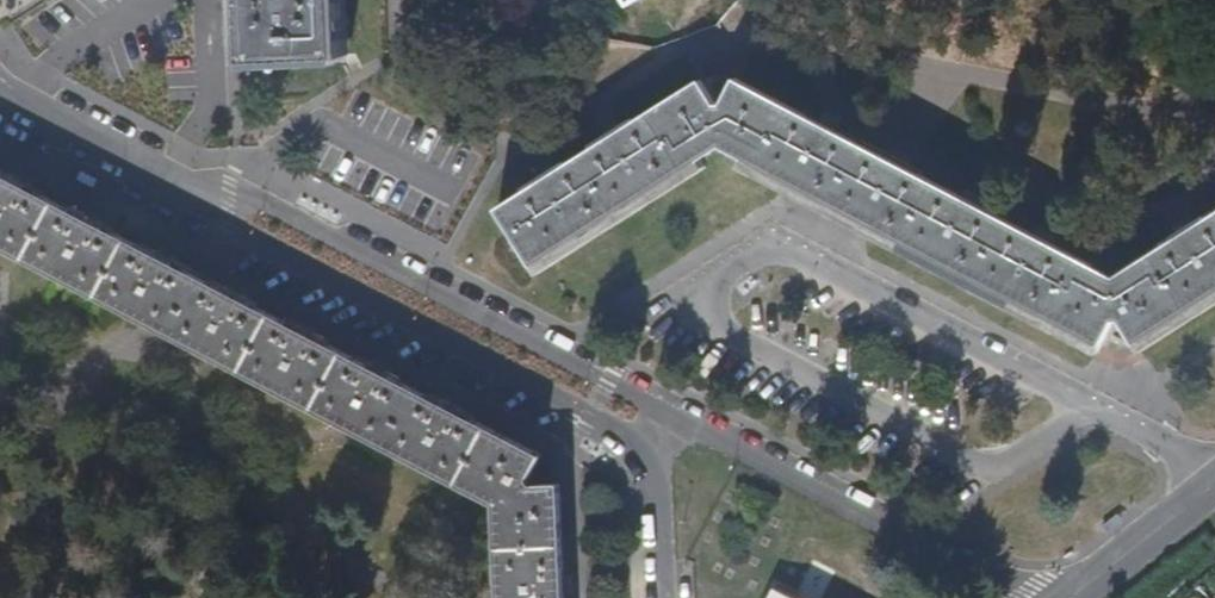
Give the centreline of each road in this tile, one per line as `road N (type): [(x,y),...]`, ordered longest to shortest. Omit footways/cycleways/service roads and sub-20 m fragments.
road 1 (residential): [(673,415),(248,197),(175,182)]
road 2 (residential): [(175,182),(232,231),(616,439),(645,465)]
road 3 (residential): [(1029,597),(673,415)]
road 4 (residential): [(0,87),(175,182)]
road 5 (residential): [(1214,481),(1072,597)]
road 6 (residential): [(645,465),(657,597)]

